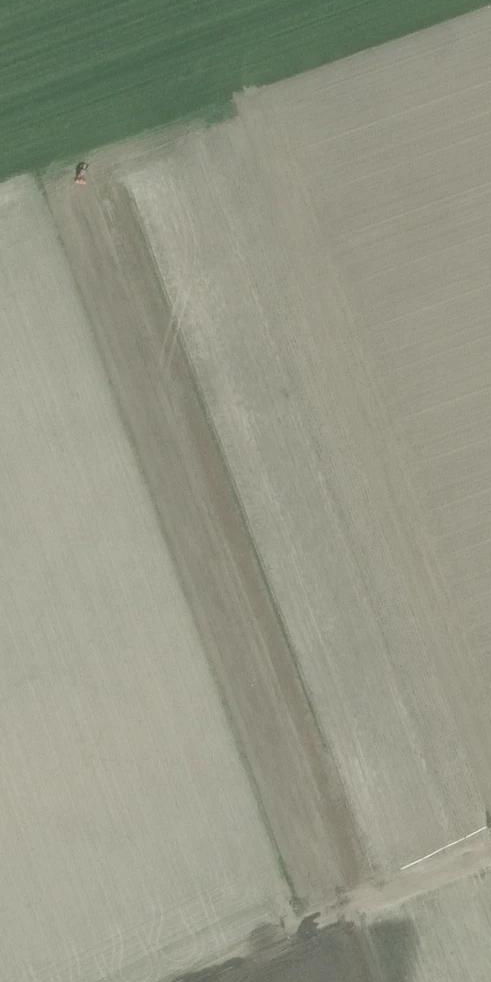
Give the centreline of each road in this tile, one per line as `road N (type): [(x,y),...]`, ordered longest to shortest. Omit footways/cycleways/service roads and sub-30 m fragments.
road 1 (track): [(196,981),(346,903),(490,842)]

